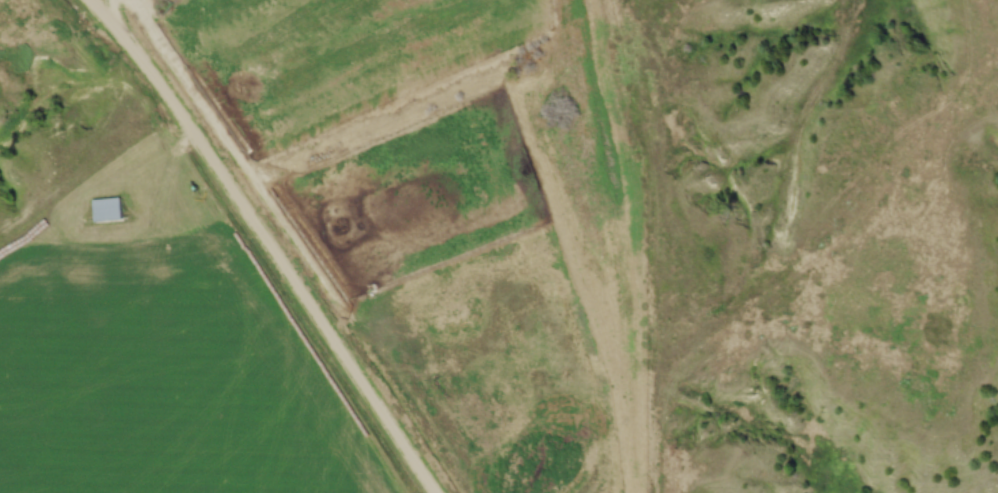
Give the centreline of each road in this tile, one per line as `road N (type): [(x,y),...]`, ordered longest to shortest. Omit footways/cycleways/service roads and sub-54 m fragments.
road 1 (residential): [(437,492),(185,119),(94,0)]

